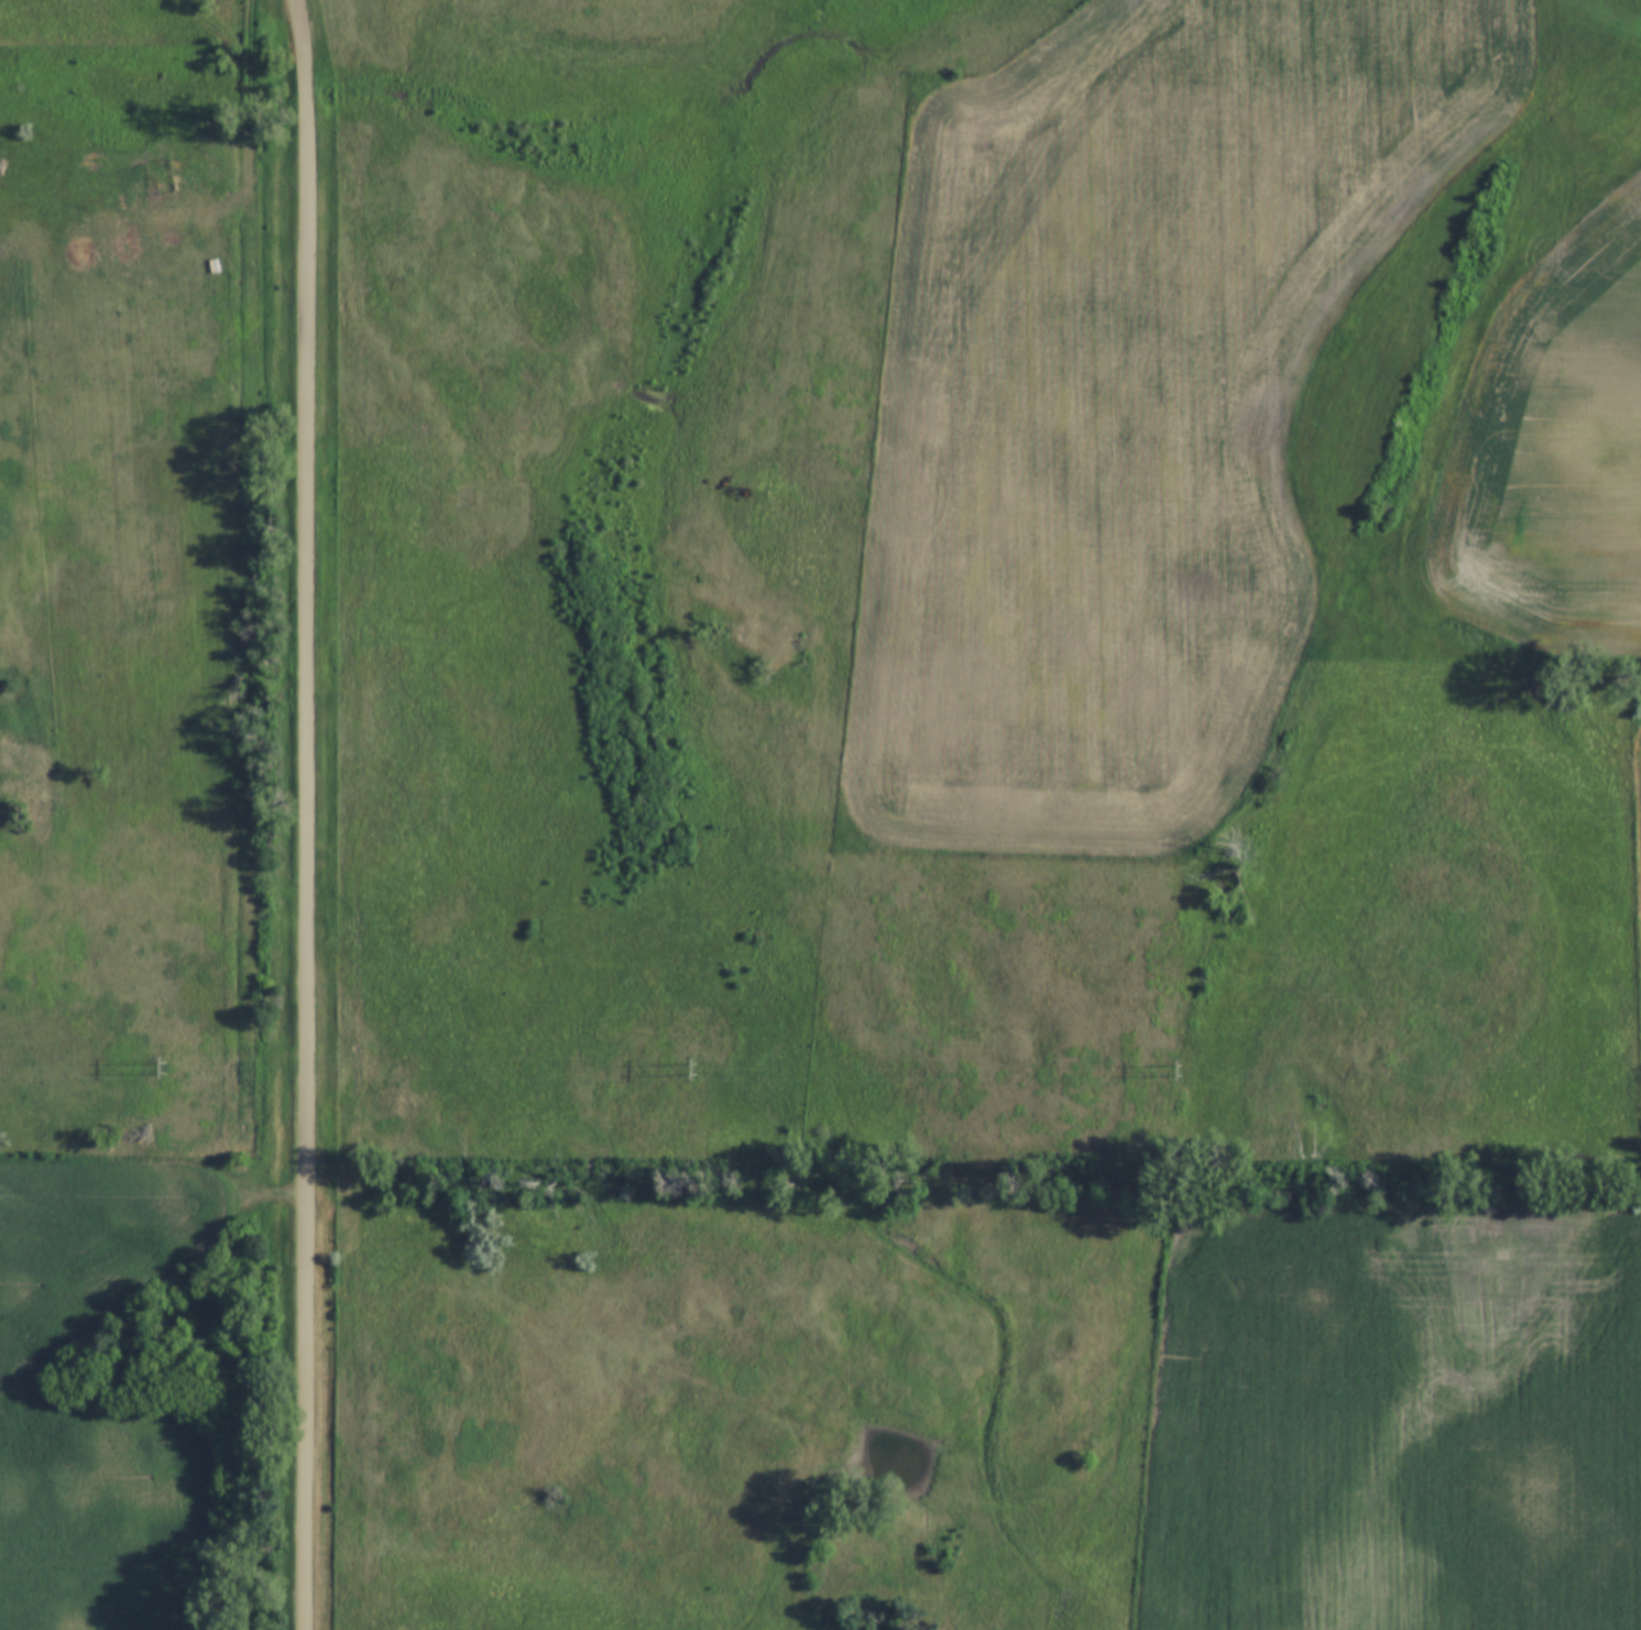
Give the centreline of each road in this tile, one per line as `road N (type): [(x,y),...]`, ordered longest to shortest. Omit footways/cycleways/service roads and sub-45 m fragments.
road 1 (residential): [(311,1629),(313,103),(300,0)]

